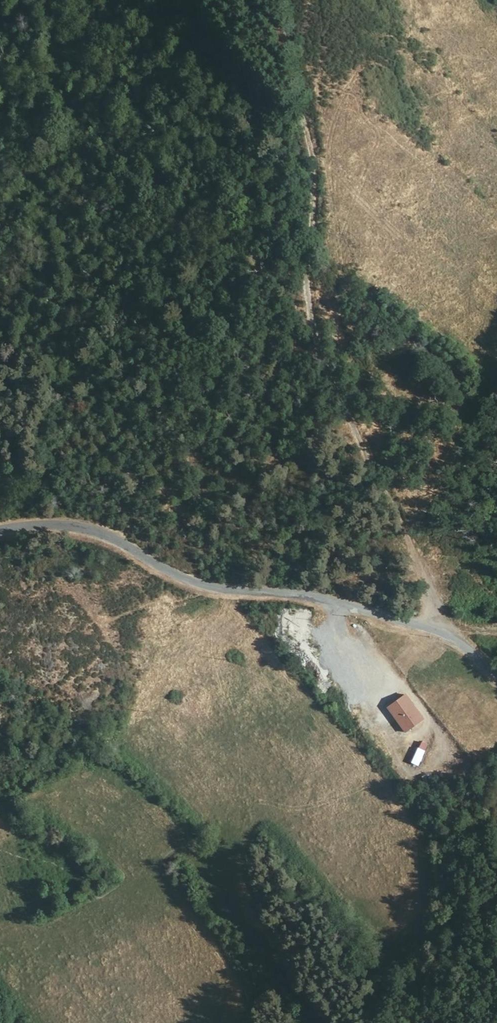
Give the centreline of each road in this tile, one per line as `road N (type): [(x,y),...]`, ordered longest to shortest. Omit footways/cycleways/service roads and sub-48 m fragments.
road 1 (track): [(450,635),(340,399),(307,302),(285,0)]
road 2 (residential): [(496,672),(450,635),(327,599),(205,584),(104,530),(0,531)]

